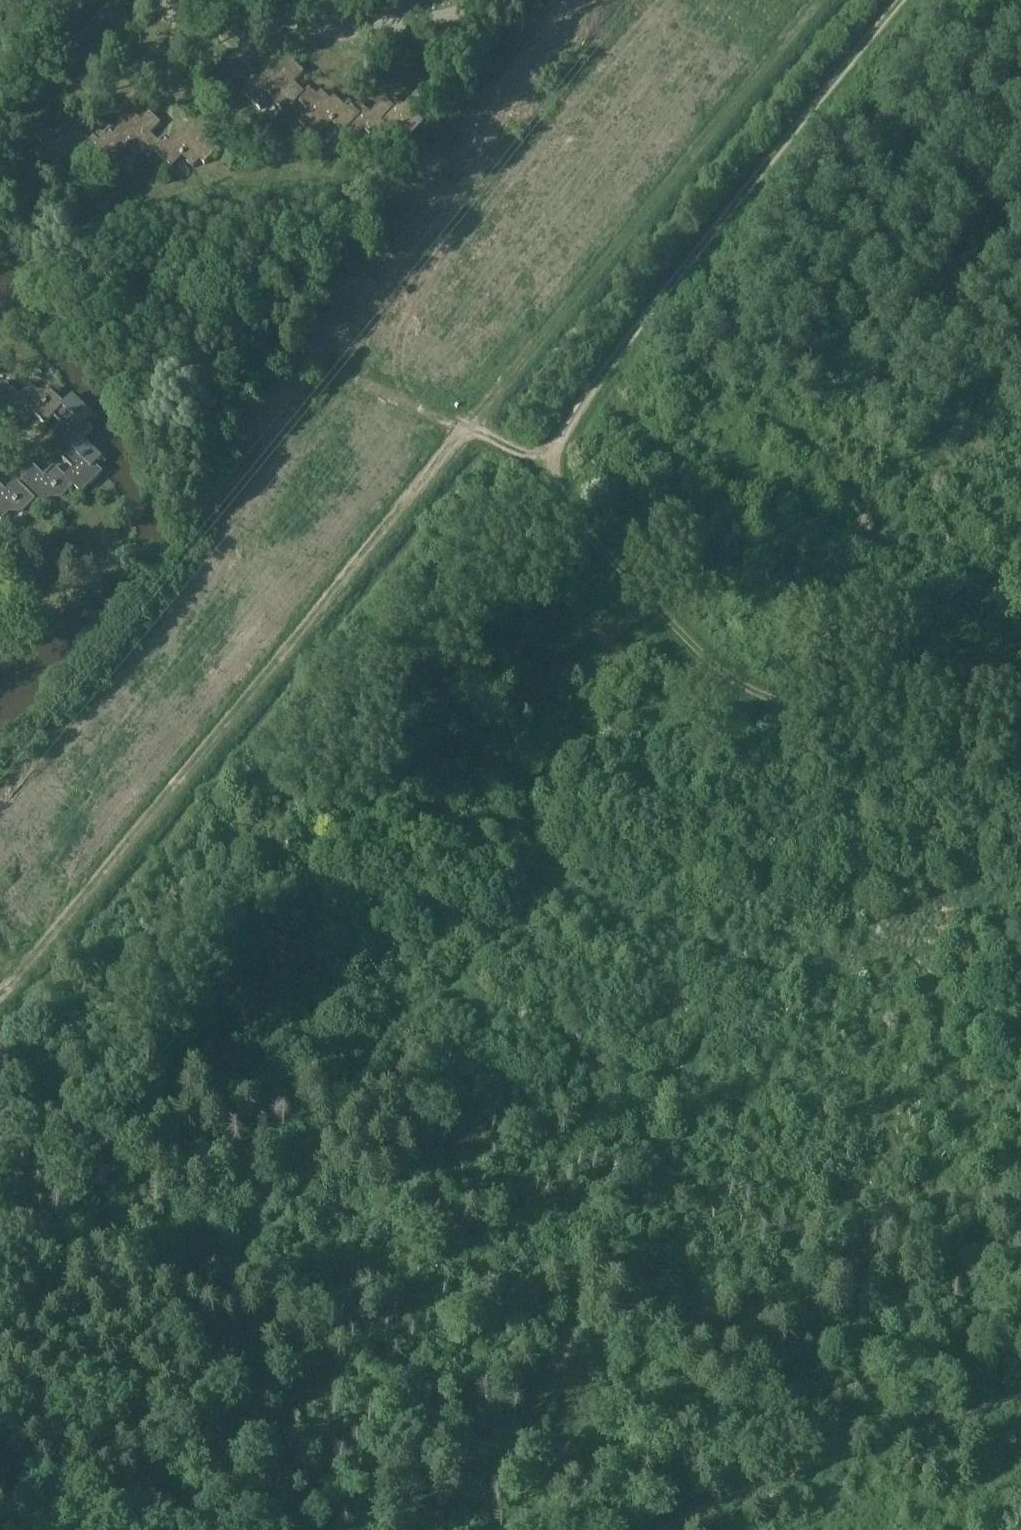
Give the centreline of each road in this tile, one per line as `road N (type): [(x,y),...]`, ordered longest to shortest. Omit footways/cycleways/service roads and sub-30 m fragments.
road 1 (track): [(549,457),(564,497),(747,692),(1020,710)]
road 2 (track): [(897,0),(648,315),(549,457)]
road 3 (track): [(549,457),(515,450),(278,343),(125,293)]
road 4 (residential): [(486,0),(378,29),(300,31),(190,17),(159,0)]

